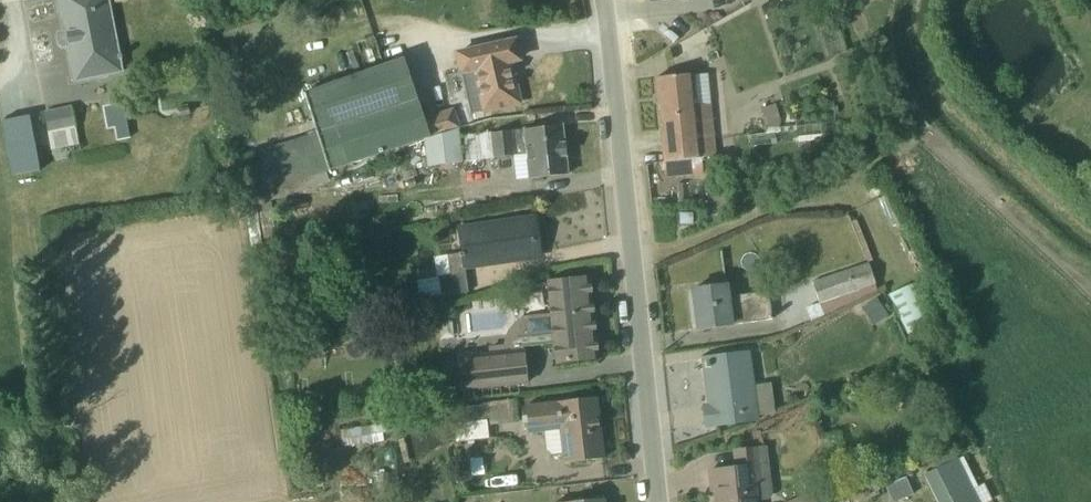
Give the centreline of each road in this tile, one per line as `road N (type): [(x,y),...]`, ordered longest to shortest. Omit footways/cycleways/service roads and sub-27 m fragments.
road 1 (residential): [(602,0),(656,501)]

